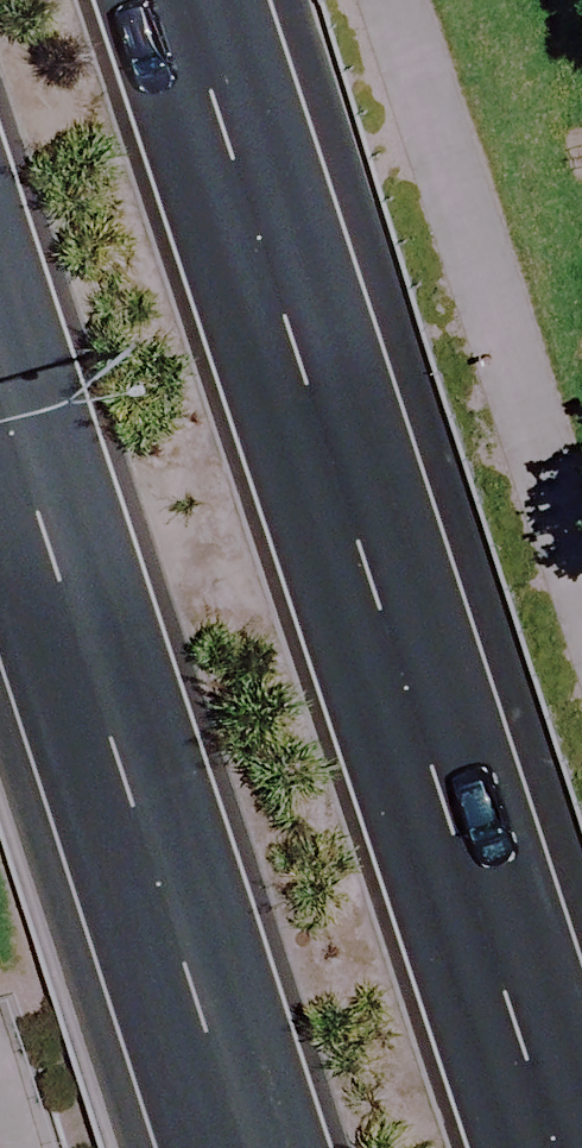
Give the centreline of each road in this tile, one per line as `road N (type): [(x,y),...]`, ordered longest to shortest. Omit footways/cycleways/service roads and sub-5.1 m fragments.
road 1 (primary): [(211,0),(581,1139)]
road 2 (primary): [(254,1147),(0,368)]

